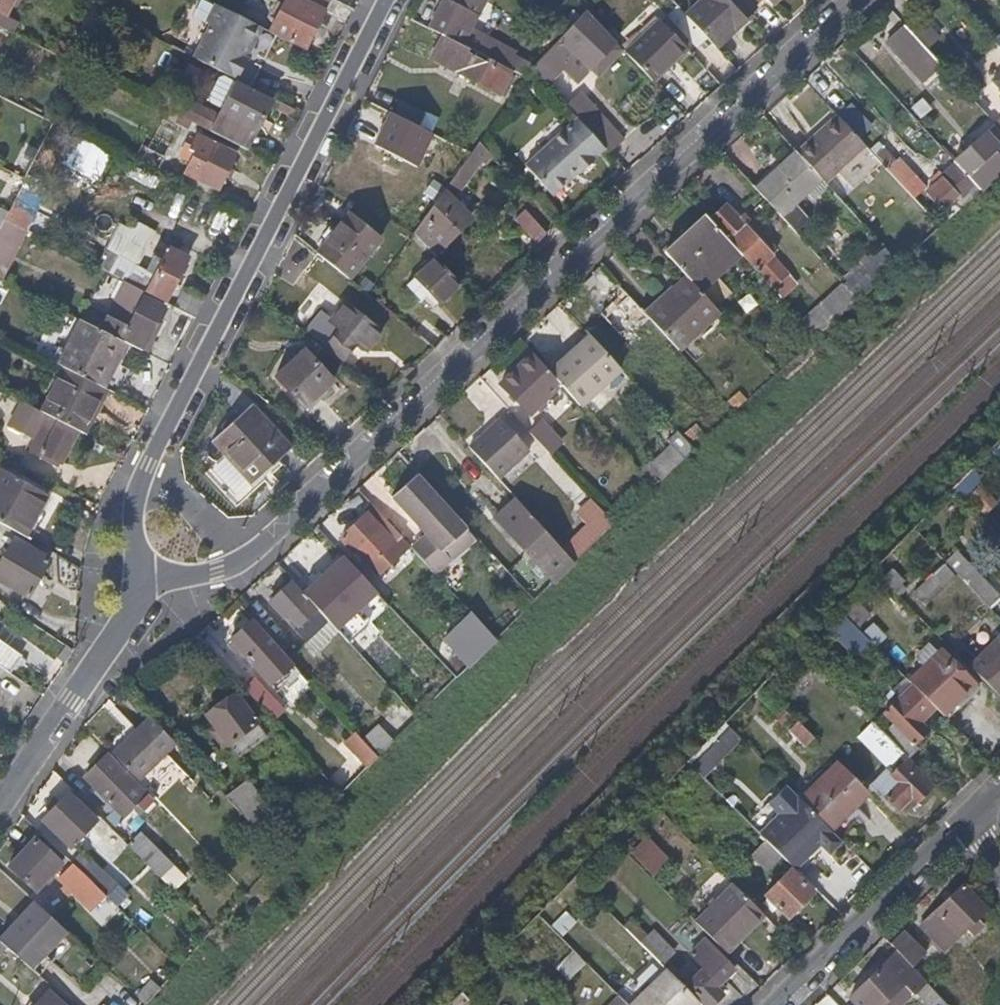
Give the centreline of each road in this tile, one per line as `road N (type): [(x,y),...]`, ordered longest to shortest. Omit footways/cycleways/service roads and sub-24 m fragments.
road 1 (residential): [(851,0),(248,554),(159,592)]
road 2 (residential): [(389,0),(143,475),(131,509),(159,592)]
road 3 (residential): [(777,1004),(975,804)]
road 4 (residential): [(159,592),(122,628),(0,806)]

